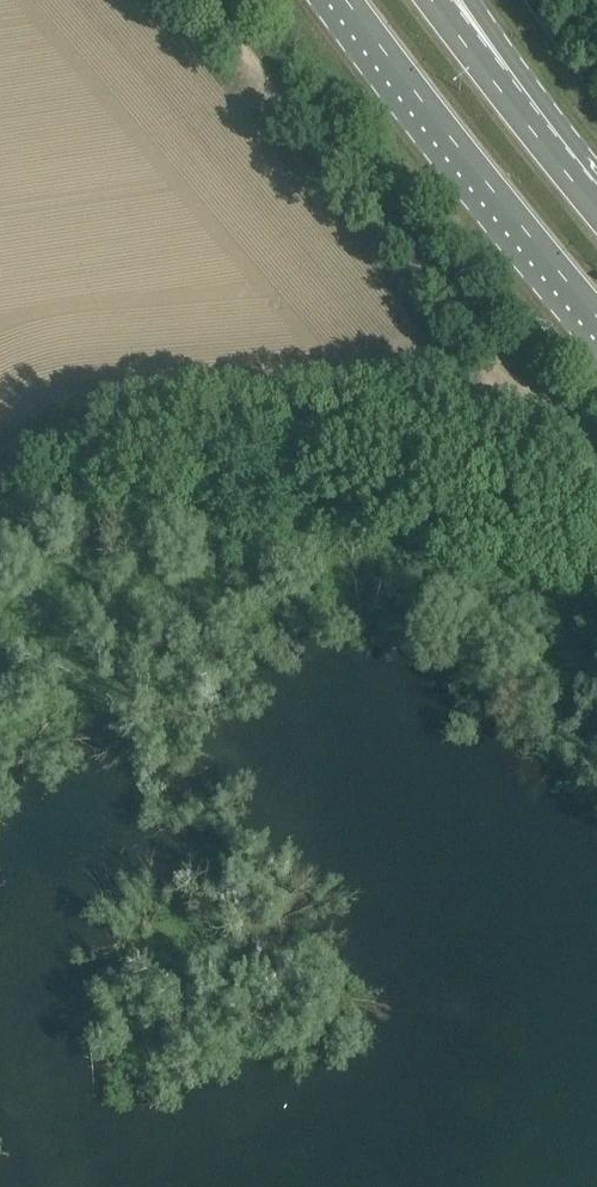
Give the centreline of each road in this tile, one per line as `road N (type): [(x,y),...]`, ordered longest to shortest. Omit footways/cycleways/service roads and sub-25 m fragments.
road 1 (track): [(0,459),(22,450),(509,400)]
road 2 (track): [(201,0),(509,400)]
road 3 (primary): [(354,0),(596,308)]
road 4 (primary): [(596,203),(453,17)]
road 5 (track): [(509,400),(596,492)]

